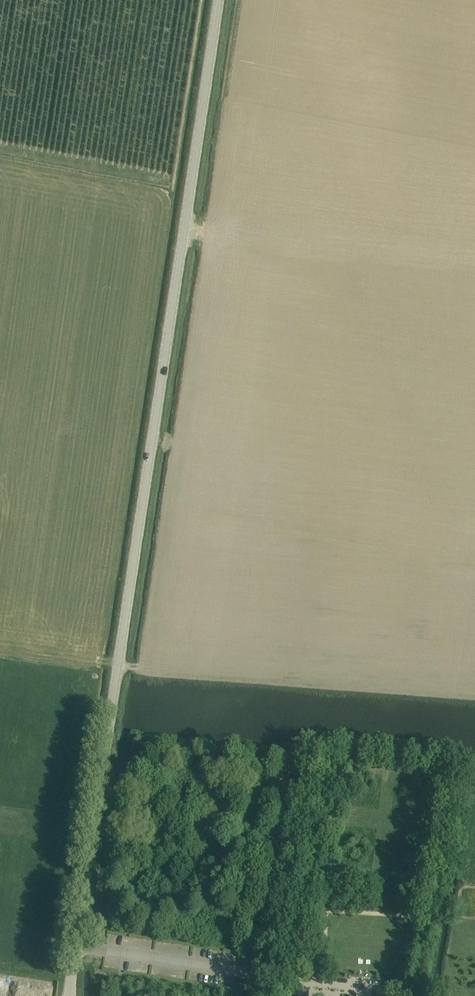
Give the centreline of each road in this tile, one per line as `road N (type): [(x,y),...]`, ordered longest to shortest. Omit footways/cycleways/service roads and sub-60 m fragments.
road 1 (tertiary): [(75,945),(218,0)]
road 2 (track): [(312,751),(272,977)]
road 3 (unclassified): [(75,945),(272,977)]

